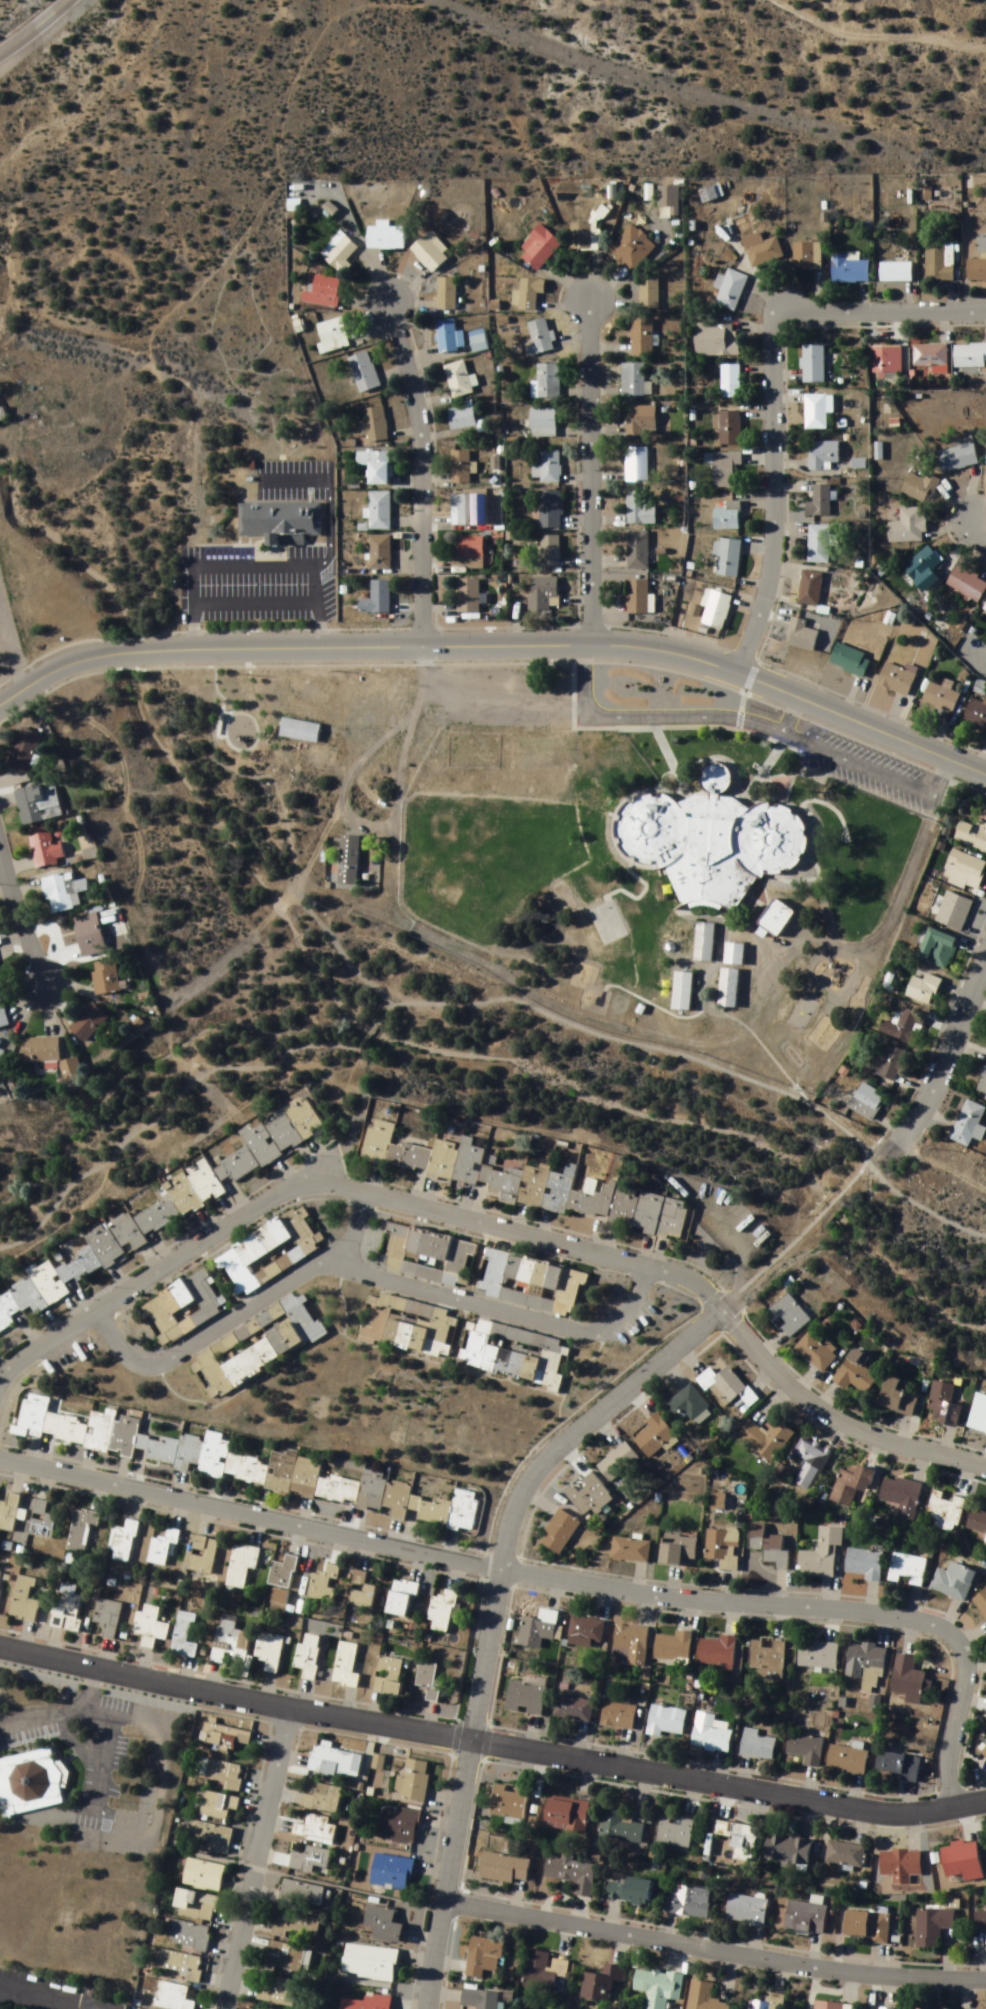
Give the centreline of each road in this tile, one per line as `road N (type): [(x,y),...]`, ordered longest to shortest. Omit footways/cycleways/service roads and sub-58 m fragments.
road 1 (residential): [(949,1800),(962,1658),(955,1635),(932,1625),(542,1580),(0,1462)]
road 2 (residential): [(985,1471),(797,1398),(704,1290),(685,1279),(348,1193),(298,1192),(249,1216),(28,1363),(0,1396)]
road 3 (residential): [(985,1794),(884,1807),(465,1741),(0,1648)]
road 4 (residential): [(429,2008),(465,1741),(496,1576),(523,1490),(589,1417),(723,1314)]
road 5 (residential): [(985,1979),(940,1983),(441,1901)]
road 6 (residential): [(181,1346),(338,1261),(597,1340),(659,1272)]
road 7 (residential): [(523,647),(119,657),(74,664),(0,707)]
road 8 (residential): [(985,774),(699,661),(642,647),(523,647)]
road 9 (residential): [(423,649),(419,412),(394,302)]
road 10 (residential): [(593,646),(590,301)]
road 11 (residential): [(767,340),(771,543),(752,624),(730,671)]
road 12 (residential): [(287,1708),(228,2008)]
road 13 (residential): [(985,308),(789,311),(774,317),(767,340)]
road 14 (residential): [(881,1159),(927,1085),(985,956)]
road 15 (track): [(772,0),(830,33),(985,51)]
road 16 (residential): [(0,846),(43,984)]

